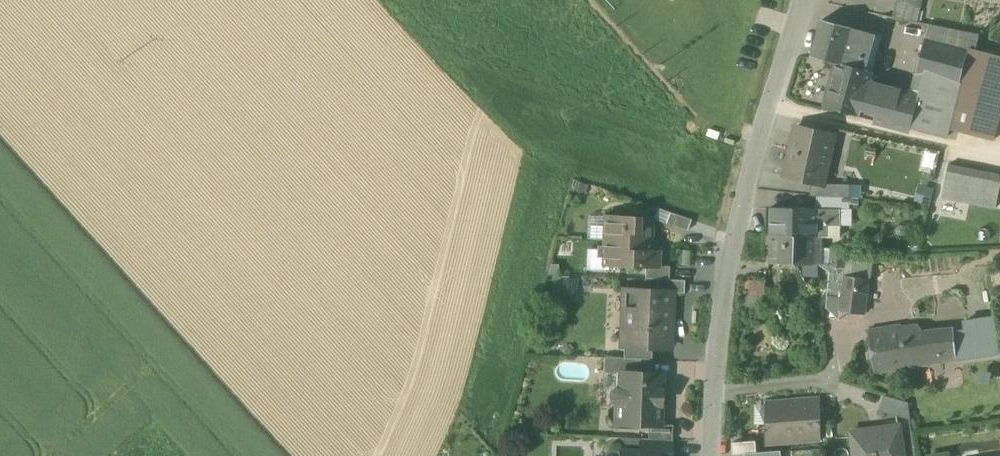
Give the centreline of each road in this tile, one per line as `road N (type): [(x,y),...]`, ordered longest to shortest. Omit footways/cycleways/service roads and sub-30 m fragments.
road 1 (residential): [(800,0),(719,247),(709,455)]

